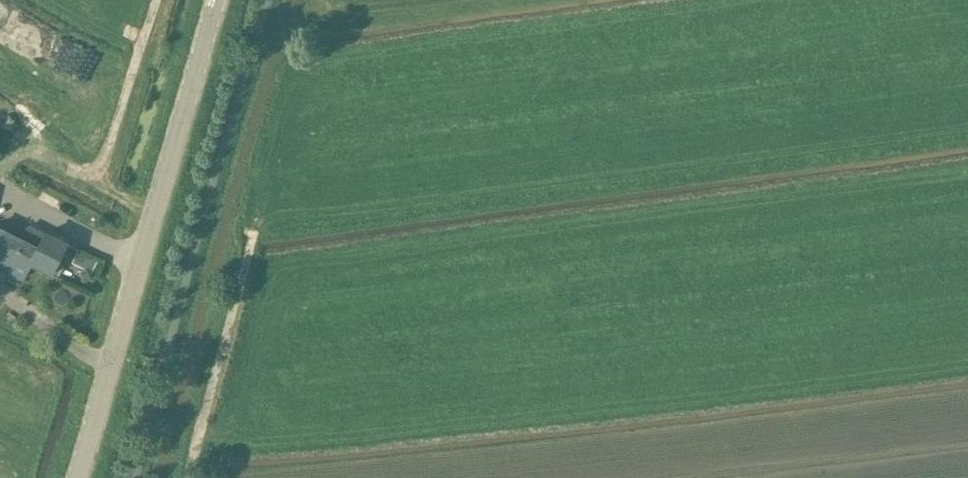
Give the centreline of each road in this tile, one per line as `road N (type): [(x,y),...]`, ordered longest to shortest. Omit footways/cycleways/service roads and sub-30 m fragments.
road 1 (tertiary): [(77,477),(217,0)]
road 2 (unclassified): [(133,477),(267,0)]

